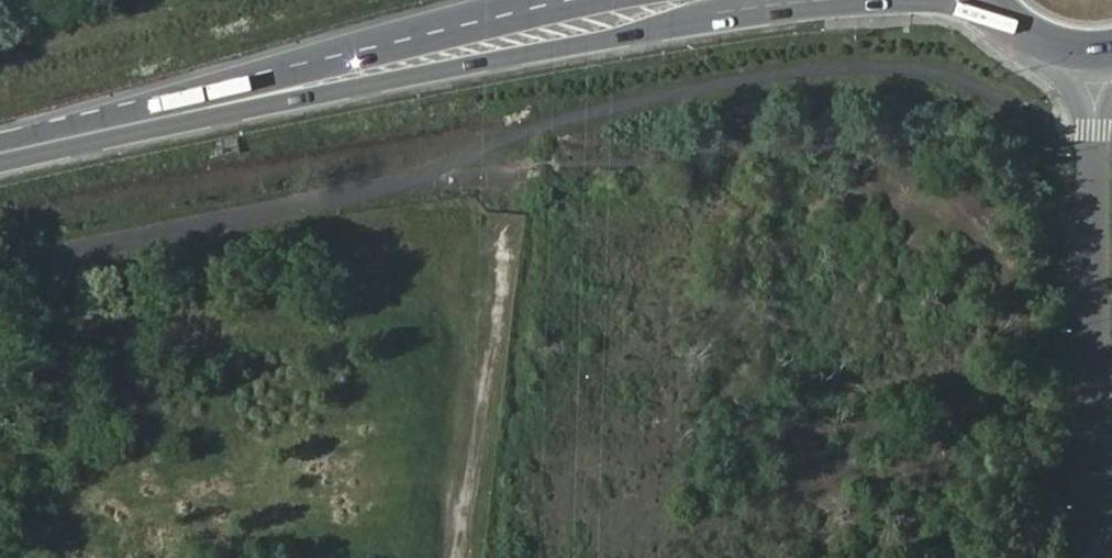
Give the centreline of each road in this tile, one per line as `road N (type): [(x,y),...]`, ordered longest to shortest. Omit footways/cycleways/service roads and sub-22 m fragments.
road 1 (unclassified): [(1097,557),(1096,112)]
road 2 (primary): [(714,0),(286,89)]
road 3 (primary): [(286,89),(0,153)]
road 4 (motorway): [(557,0),(286,89)]

